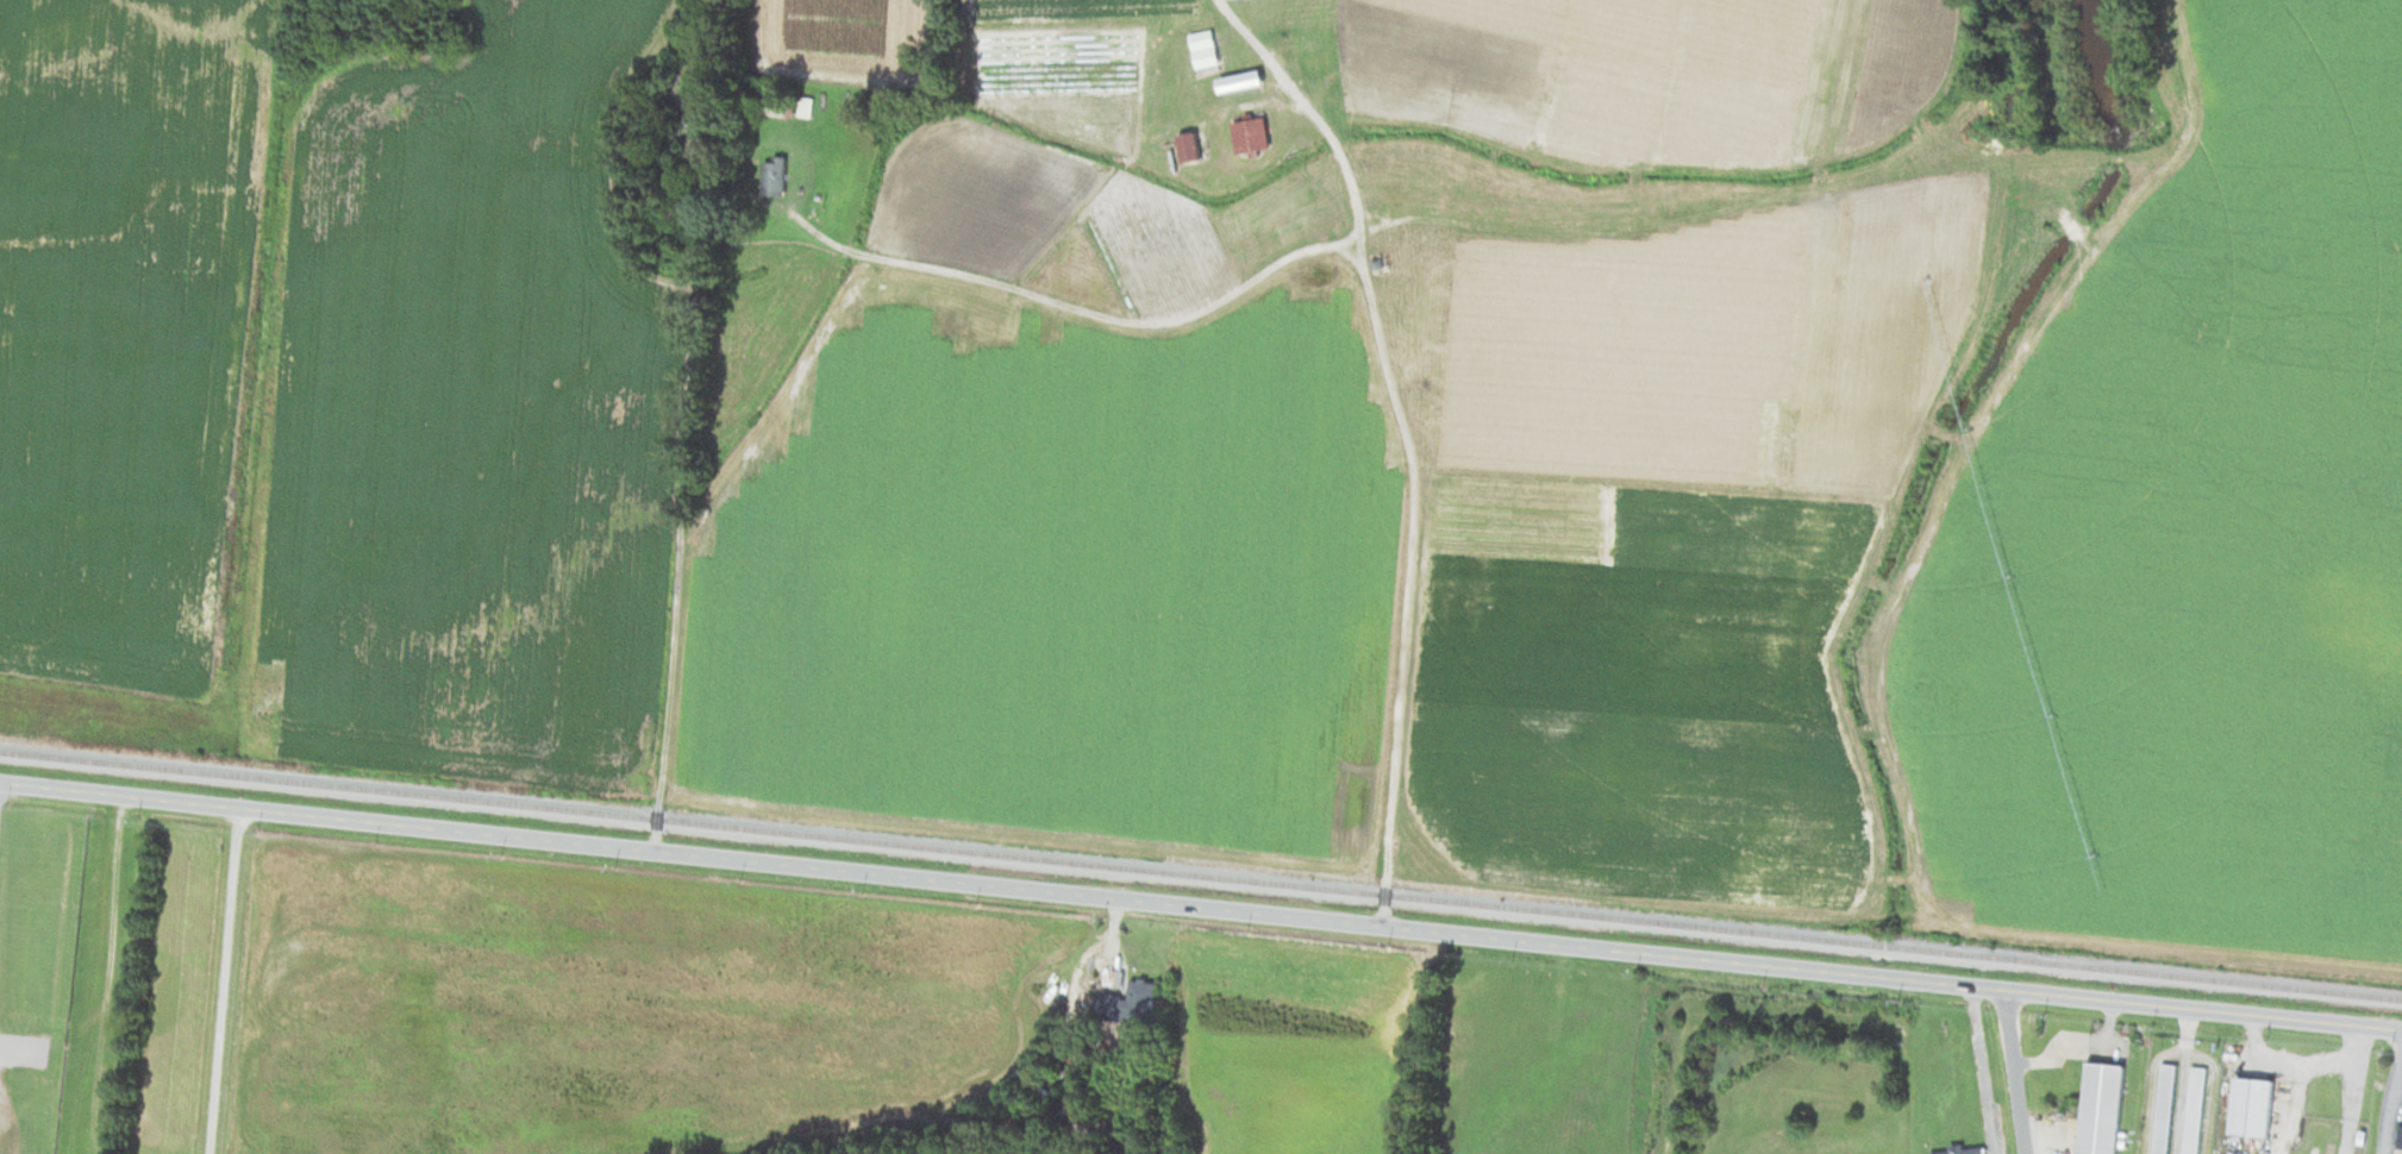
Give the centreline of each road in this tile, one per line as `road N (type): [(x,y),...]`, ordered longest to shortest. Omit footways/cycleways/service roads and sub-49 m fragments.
road 1 (tertiary): [(2401,1029),(0,782)]

